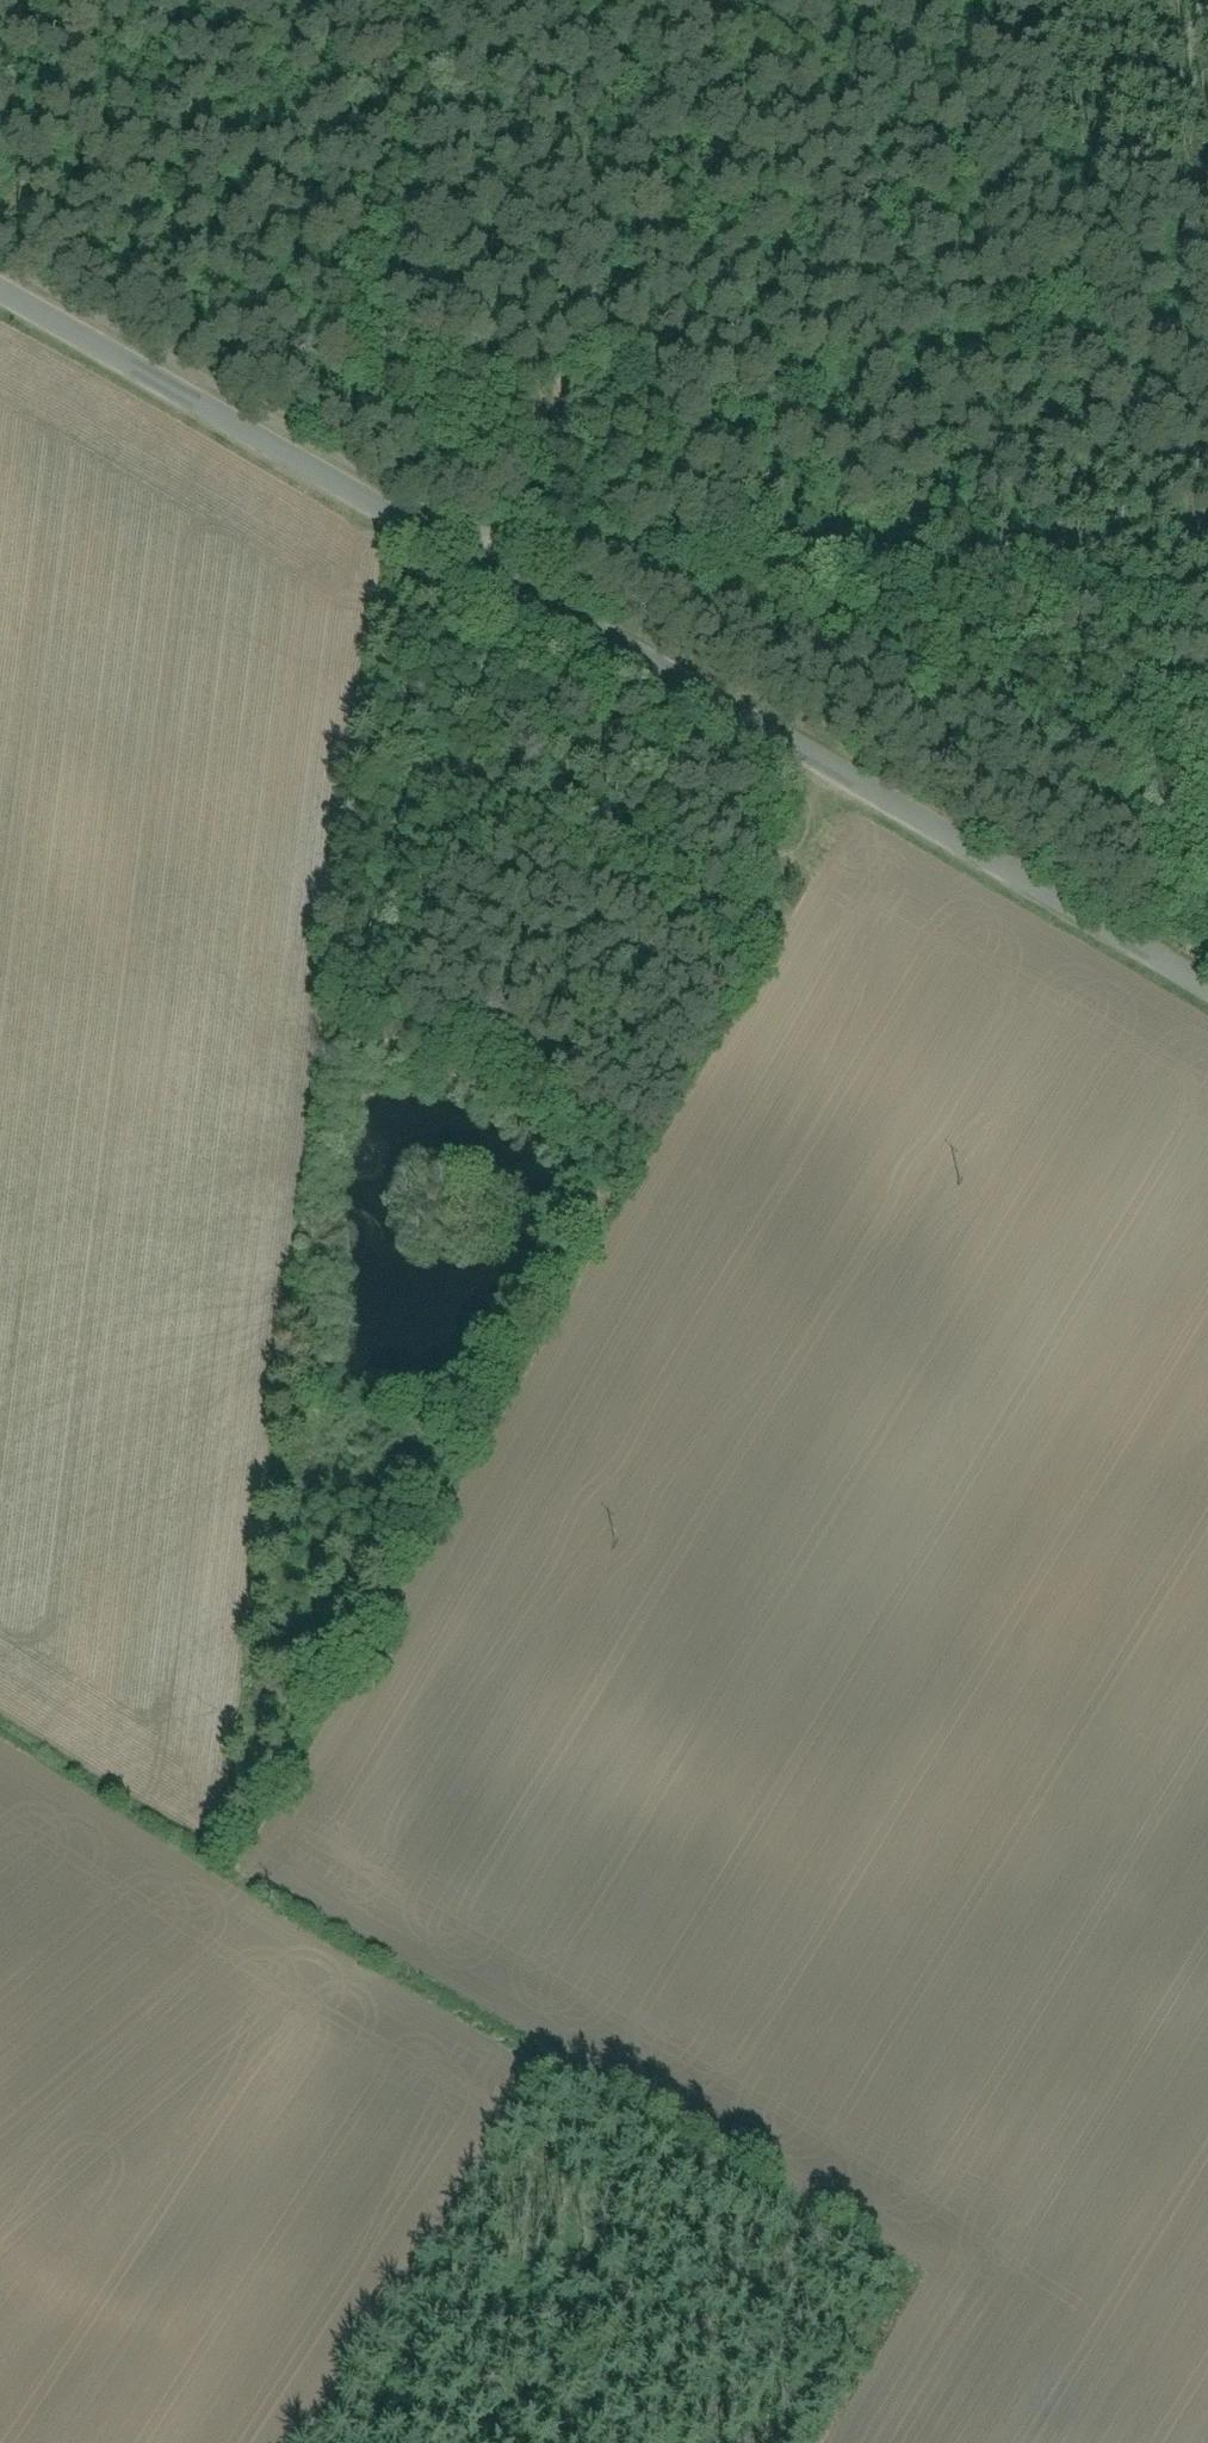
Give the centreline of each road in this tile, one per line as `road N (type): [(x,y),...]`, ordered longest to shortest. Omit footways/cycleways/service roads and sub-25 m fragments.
road 1 (unclassified): [(0,288),(1207,986)]

